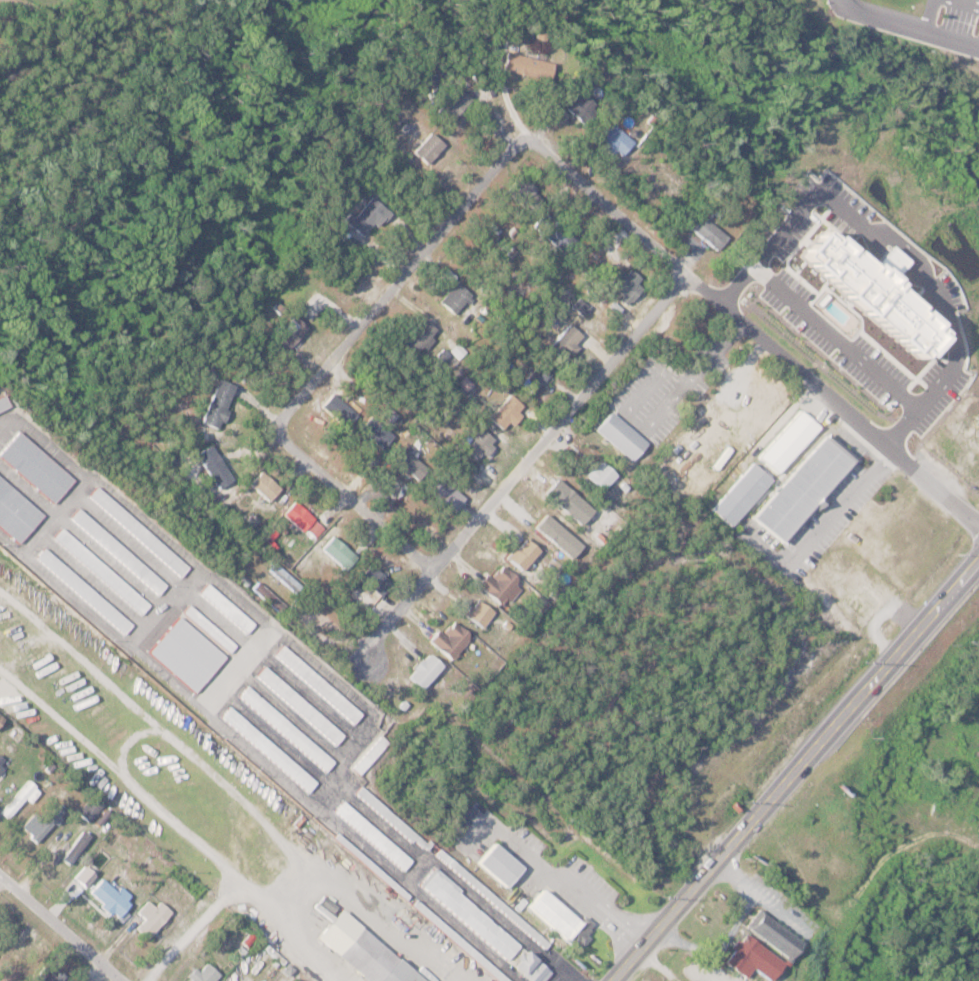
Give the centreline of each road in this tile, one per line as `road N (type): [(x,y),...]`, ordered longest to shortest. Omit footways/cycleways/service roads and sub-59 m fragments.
road 1 (residential): [(684,275),(547,153),(529,141),(516,144),(291,405),(276,434),(415,562),(438,563),(684,275)]
road 2 (secondary): [(610,980),(870,683)]
road 3 (residential): [(978,530),(684,275)]
road 4 (secondary): [(978,546),(870,683)]
road 5 (residential): [(0,876),(122,980)]
road 6 (secondary): [(870,683),(978,570)]

